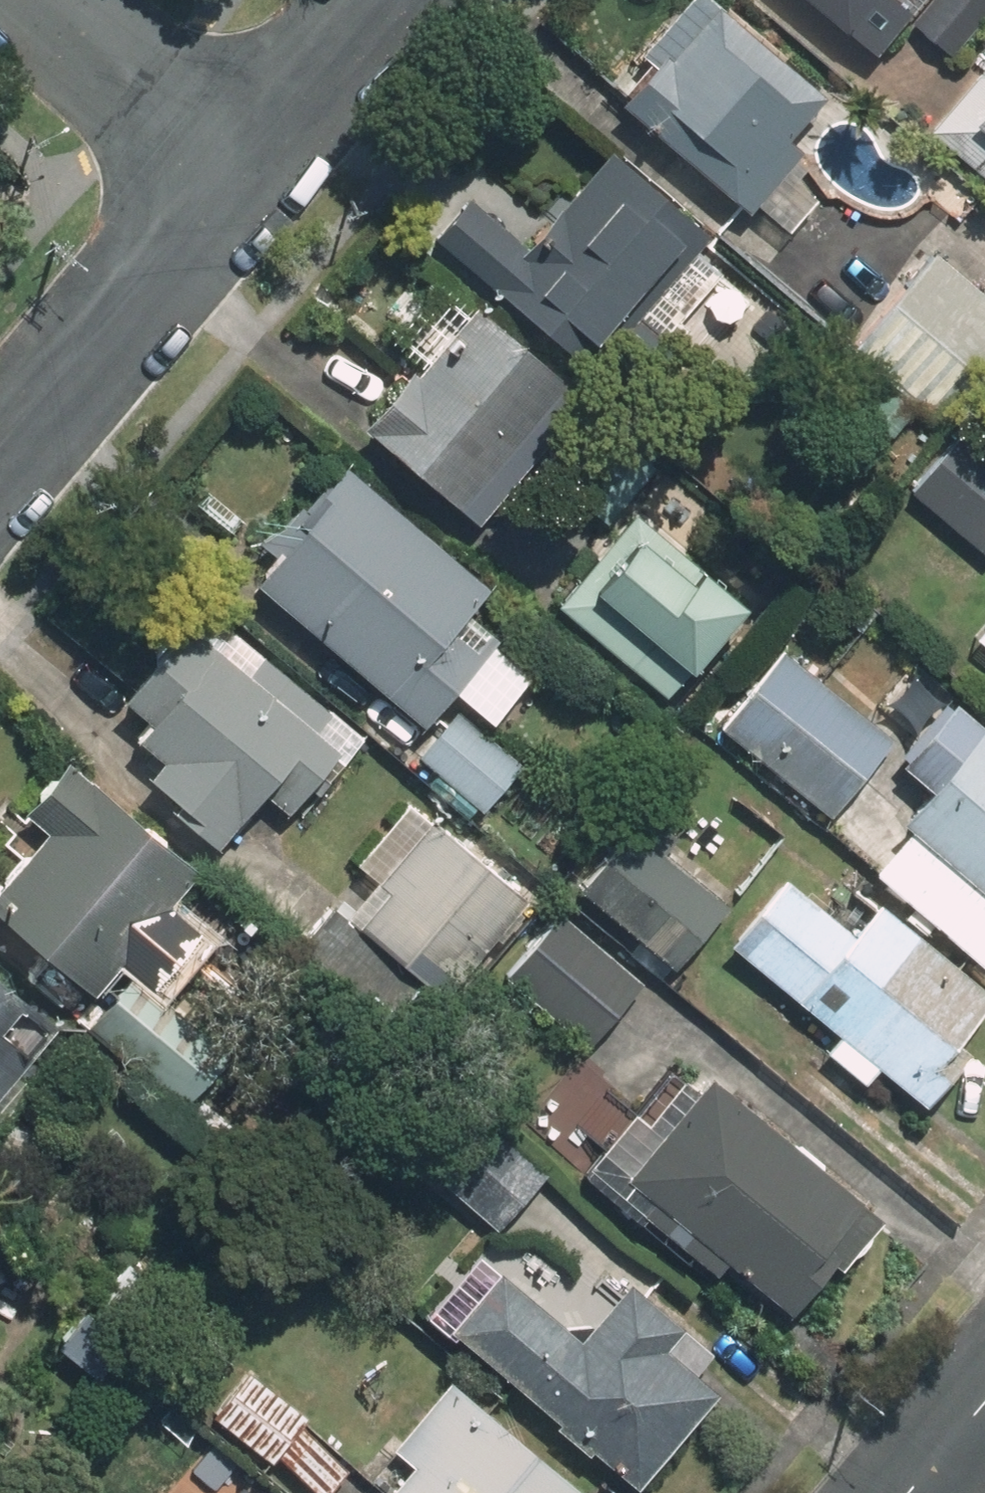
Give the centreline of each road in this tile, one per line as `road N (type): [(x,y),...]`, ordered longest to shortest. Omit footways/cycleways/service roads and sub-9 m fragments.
road 1 (residential): [(0,466),(247,177)]
road 2 (residential): [(247,177),(49,0)]
road 3 (residential): [(247,177),(394,0)]

